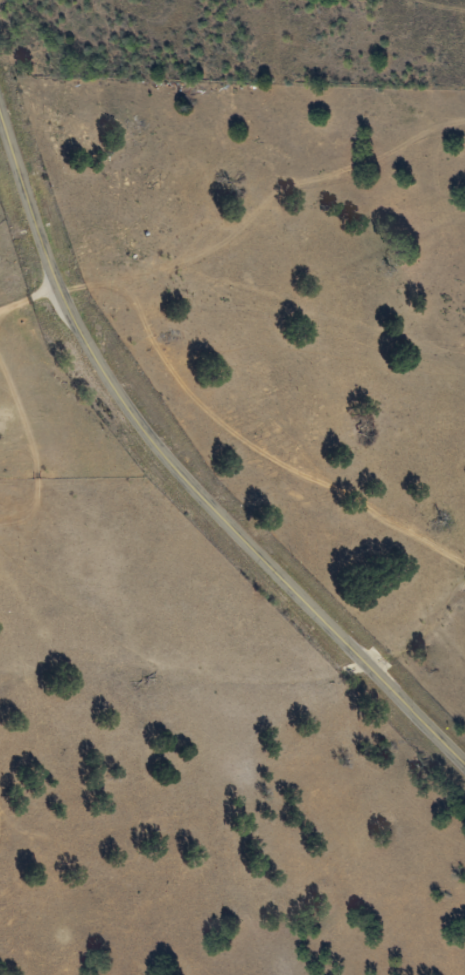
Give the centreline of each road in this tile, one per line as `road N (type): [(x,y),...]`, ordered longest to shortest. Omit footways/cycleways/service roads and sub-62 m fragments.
road 1 (tertiary): [(0,110),(47,257),(107,379),(194,490),(464,763)]
road 2 (residential): [(62,290),(79,260),(167,265),(183,393),(464,563)]

